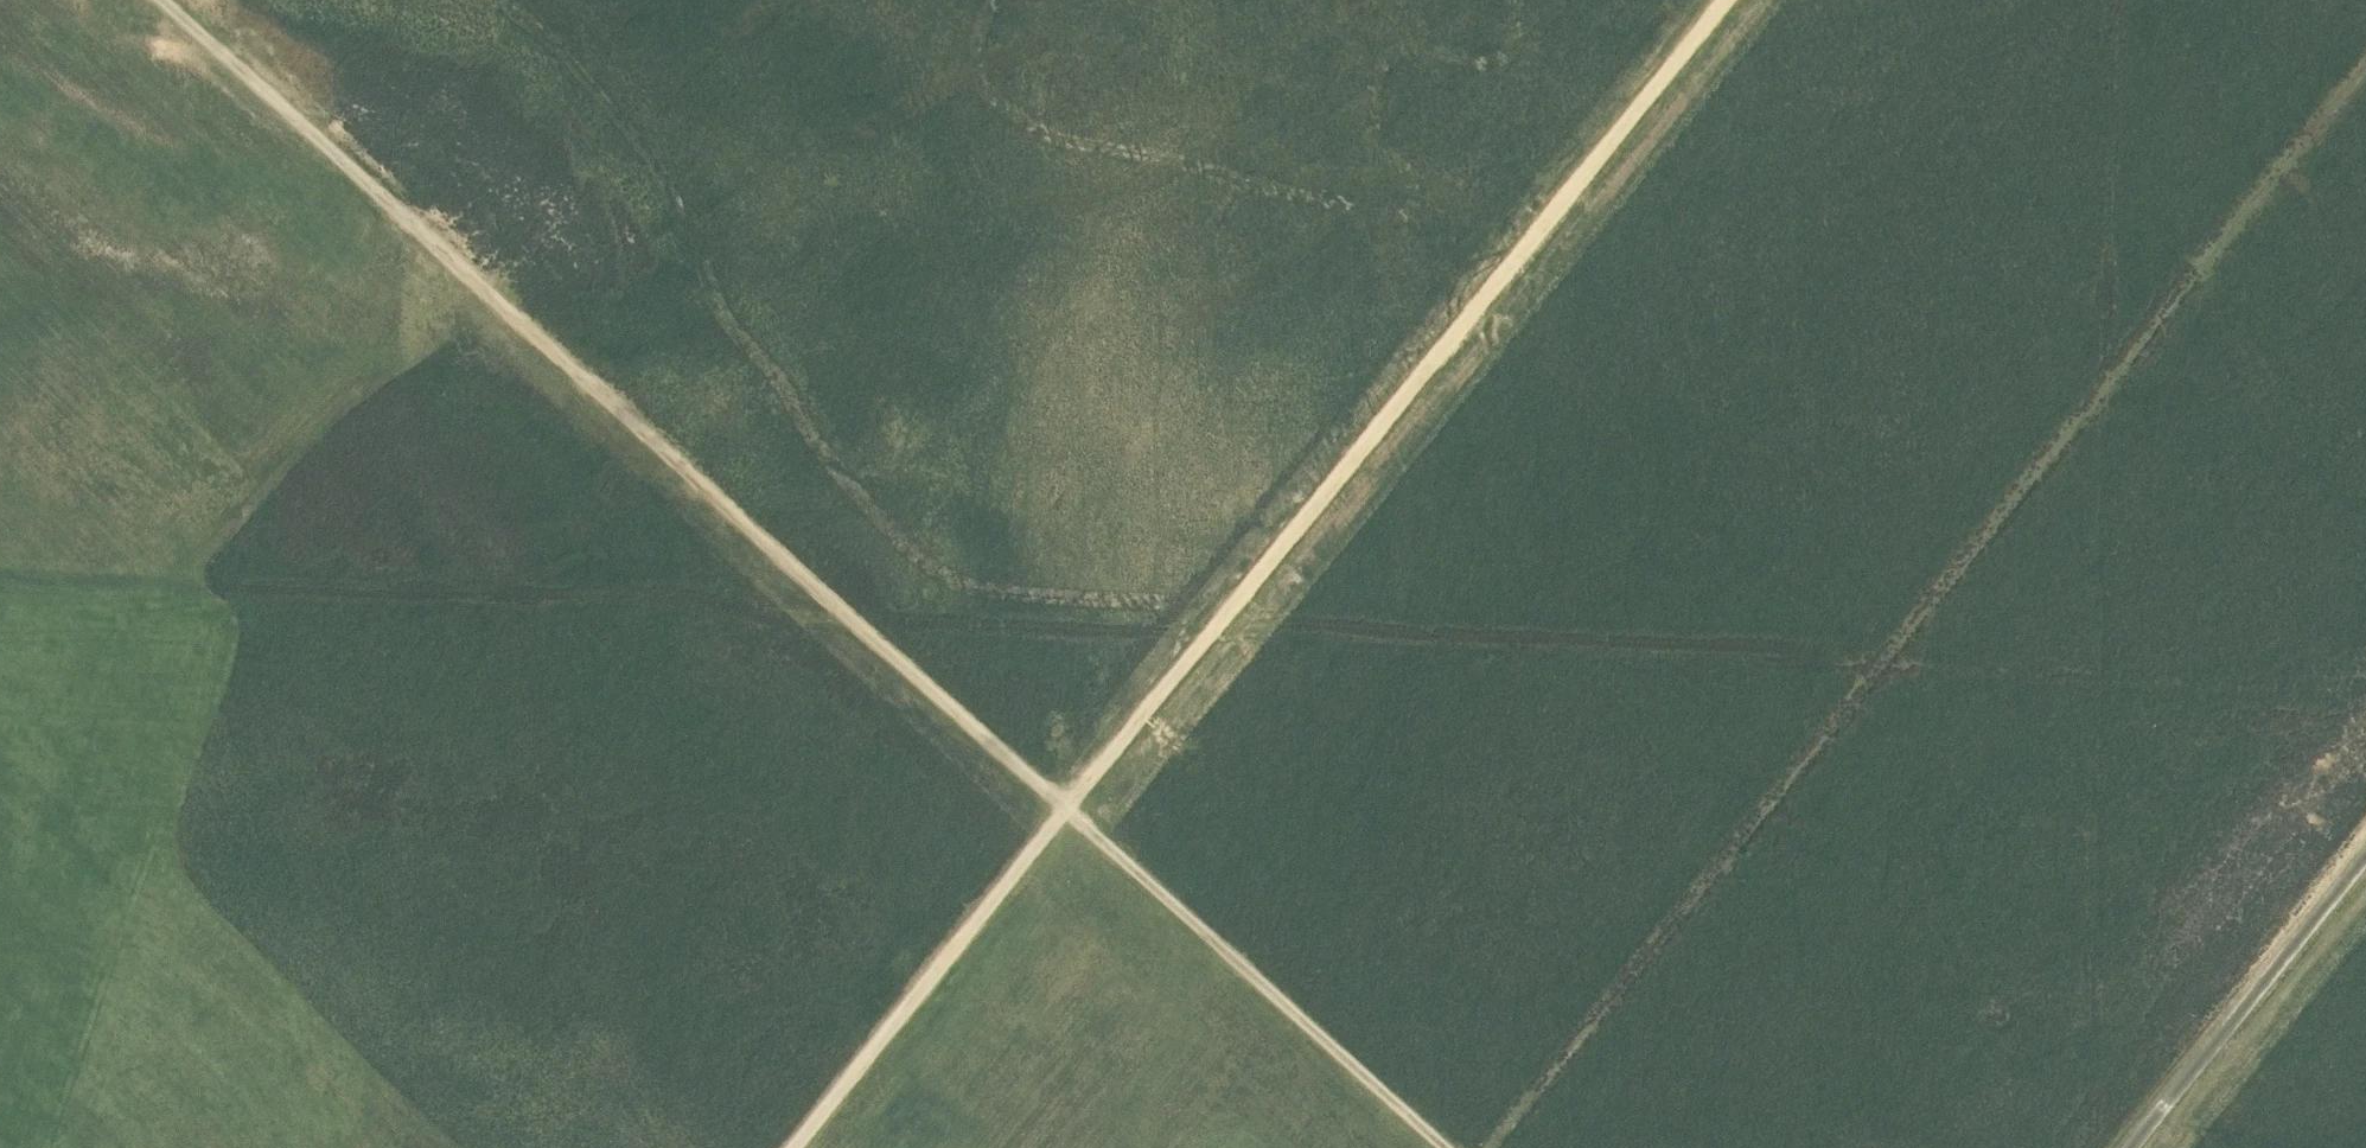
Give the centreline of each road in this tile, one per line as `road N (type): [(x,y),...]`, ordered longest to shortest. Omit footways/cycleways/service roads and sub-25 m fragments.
road 1 (track): [(1488,1147),(2365,70)]

